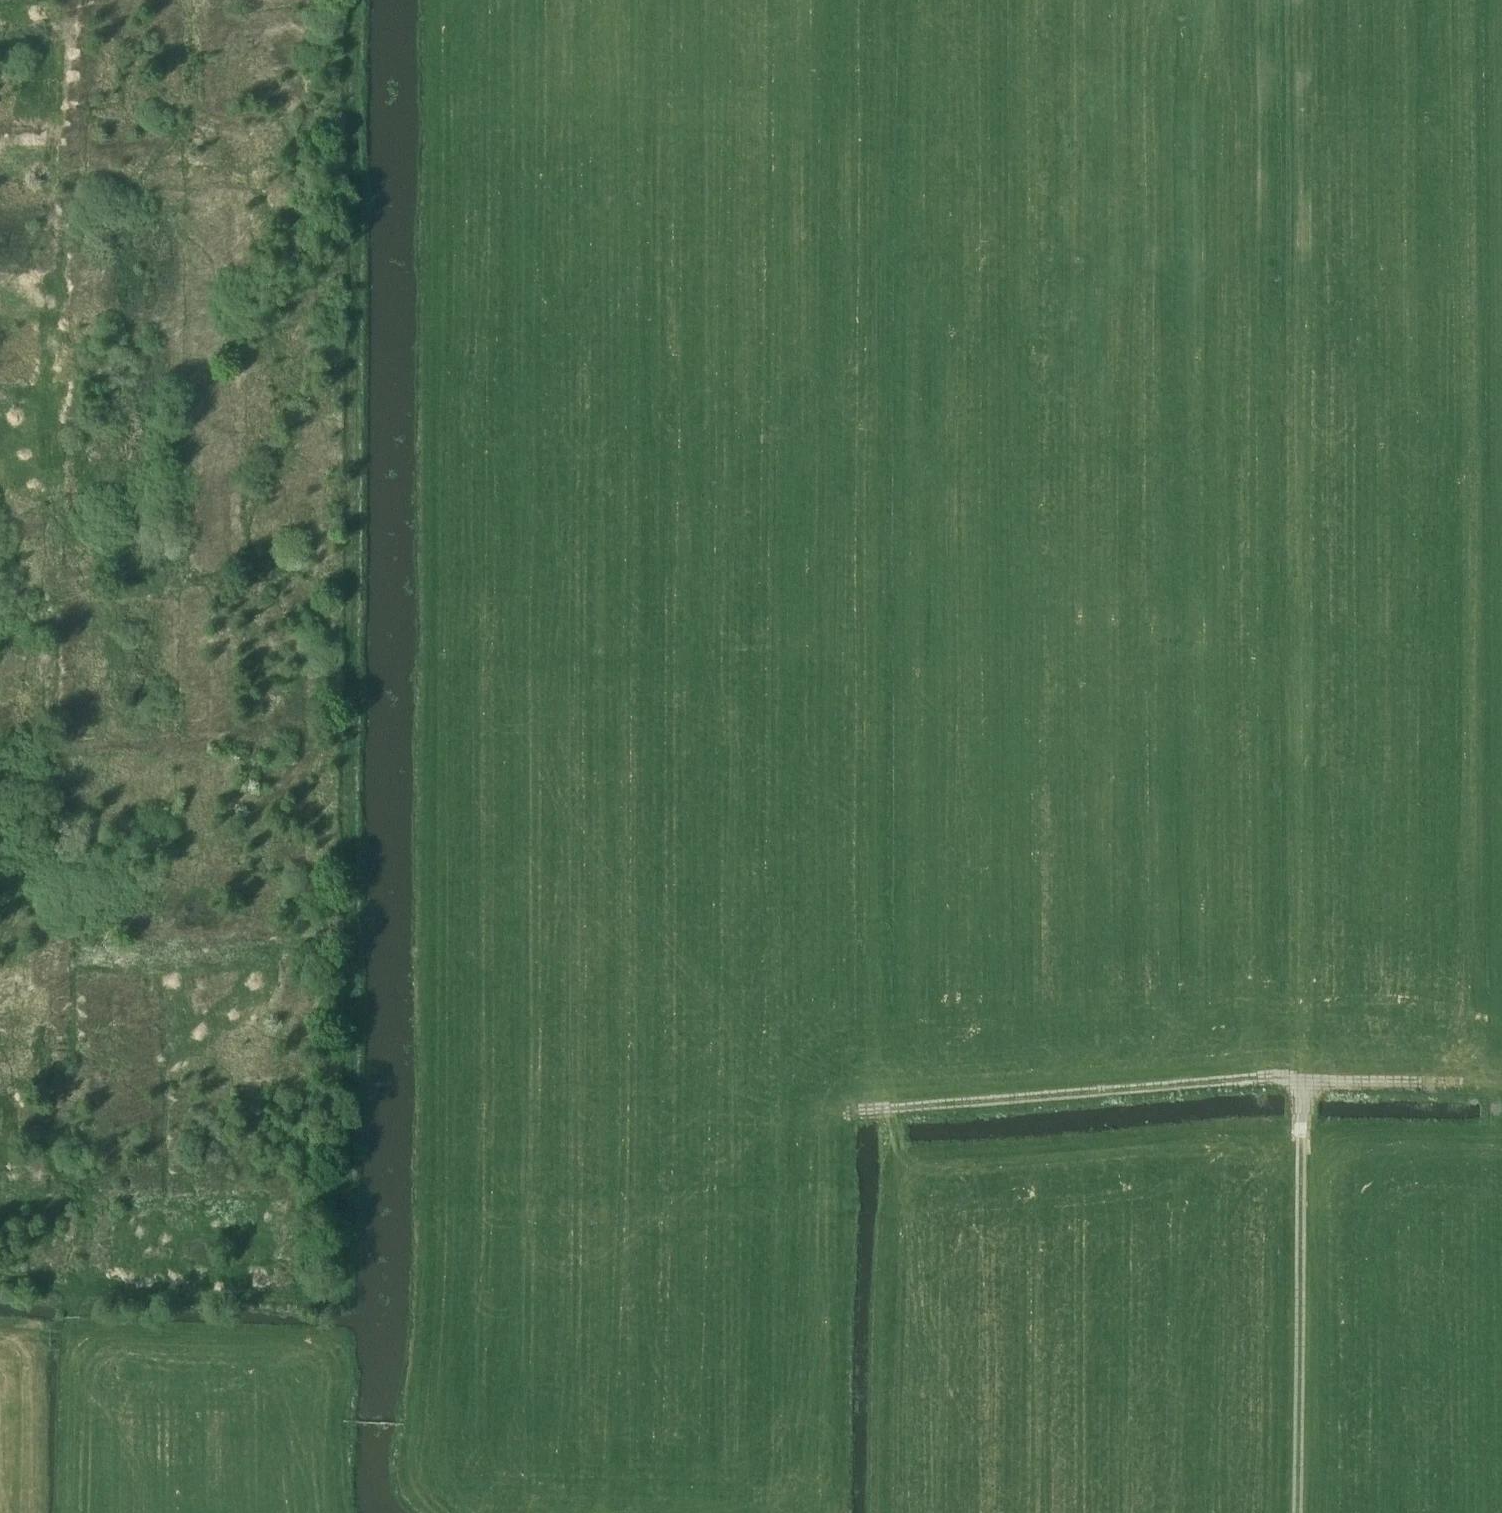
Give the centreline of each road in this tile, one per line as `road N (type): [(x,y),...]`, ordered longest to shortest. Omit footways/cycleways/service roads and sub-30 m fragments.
road 1 (track): [(1464,1084),(1303,1079),(885,1109)]
road 2 (track): [(1300,1512),(1303,1079)]

